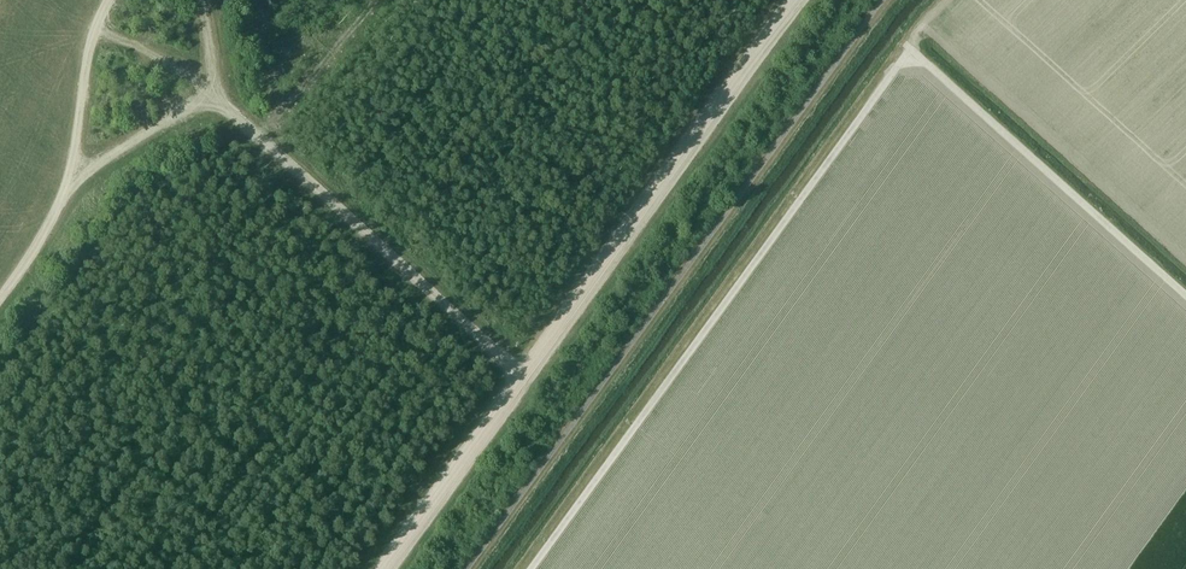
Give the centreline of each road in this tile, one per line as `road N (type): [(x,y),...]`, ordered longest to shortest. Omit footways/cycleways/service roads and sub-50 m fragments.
road 1 (track): [(1185,294),(910,47),(530,568)]

